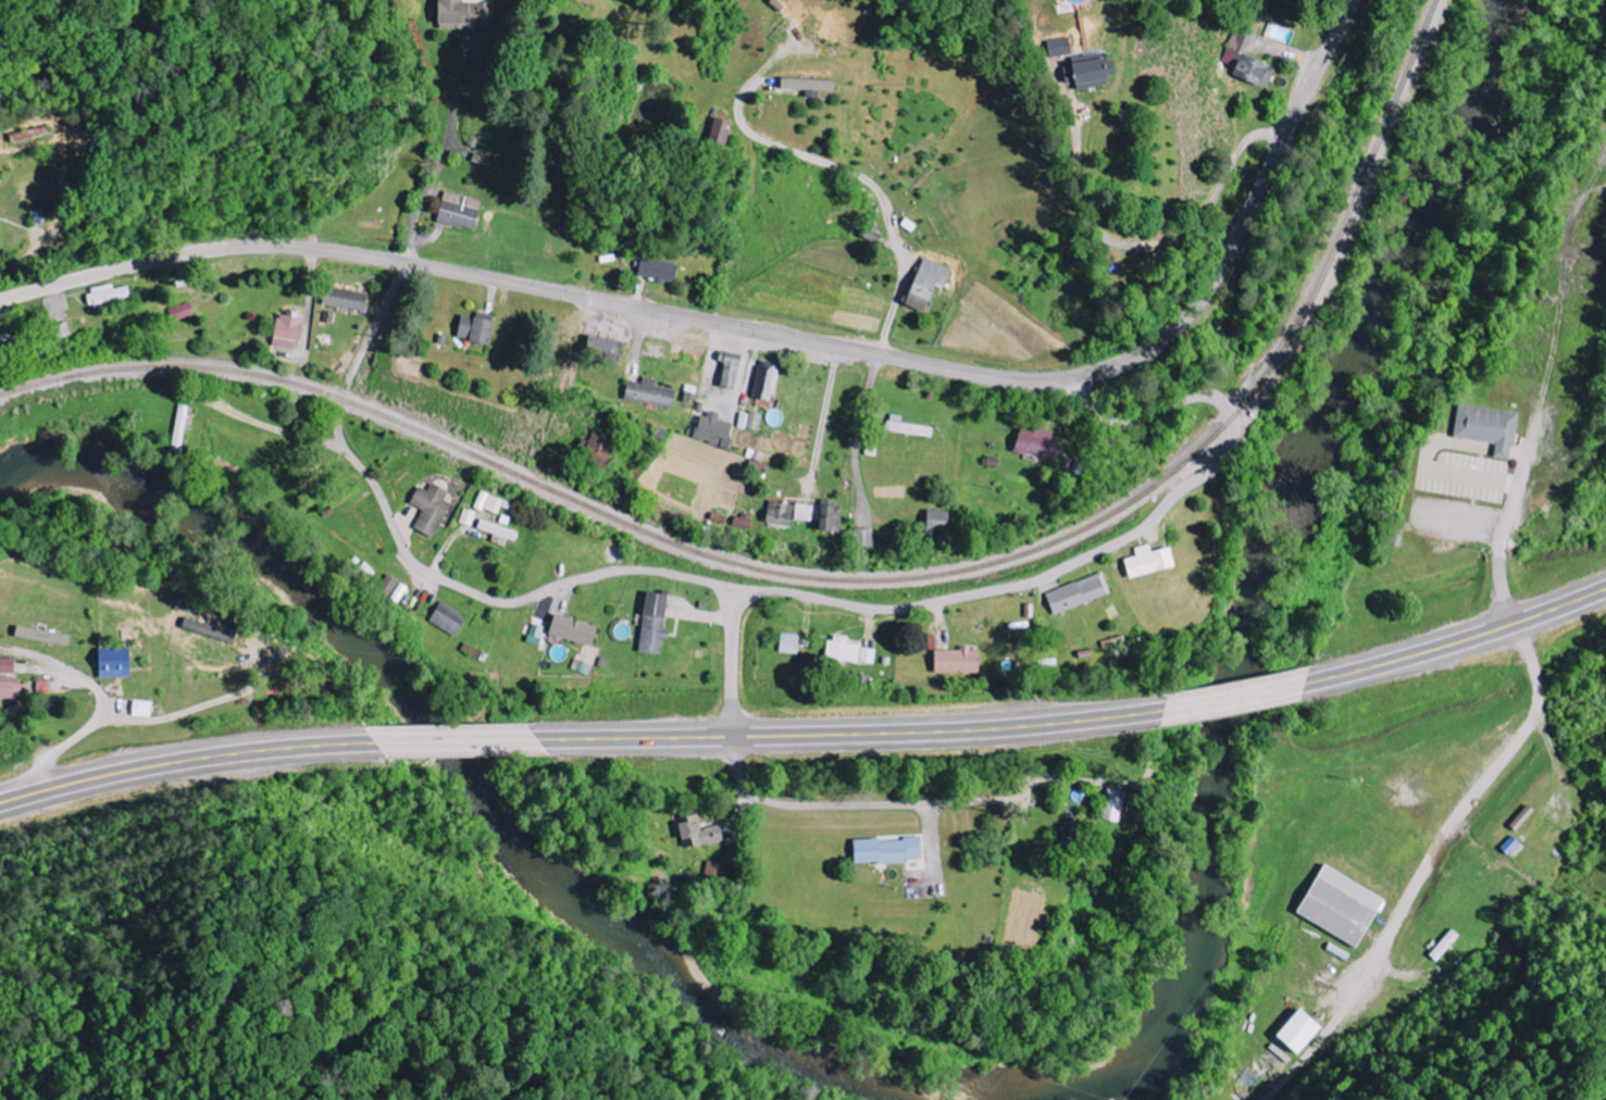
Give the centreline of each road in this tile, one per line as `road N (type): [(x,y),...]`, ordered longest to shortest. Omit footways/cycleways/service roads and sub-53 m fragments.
road 1 (secondary): [(0,300),(209,250),(286,247),(986,376),(1111,373),(1163,338),(1208,290),(1356,0)]
road 2 (residential): [(1062,378),(1103,415),(1128,424),(1205,398),(1231,416),(1234,440),(1218,466),(1145,525),(1051,574),(889,608),(759,592),(745,602),(733,634),(732,736)]
road 3 (trunk): [(532,739),(959,730),(1163,710)]
road 4 (residential): [(343,443),(411,559),(482,598),(524,600),(592,577),(645,572),(704,582),(745,602)]
road 5 (trunk): [(0,805),(195,760),(375,743)]
road 6 (residential): [(1334,40),(1202,37),(1055,18),(984,0)]
road 7 (residential): [(732,736),(740,776),(772,801),(1014,800)]
road 8 (trunk): [(1307,684),(1478,637),(1605,589)]
road 9 (trunk): [(375,743),(532,739)]
road 10 (residential): [(314,249),(309,355),(354,375)]
road 11 (trunk): [(1163,710),(1307,684)]
road 12 (residential): [(407,263),(354,375)]

